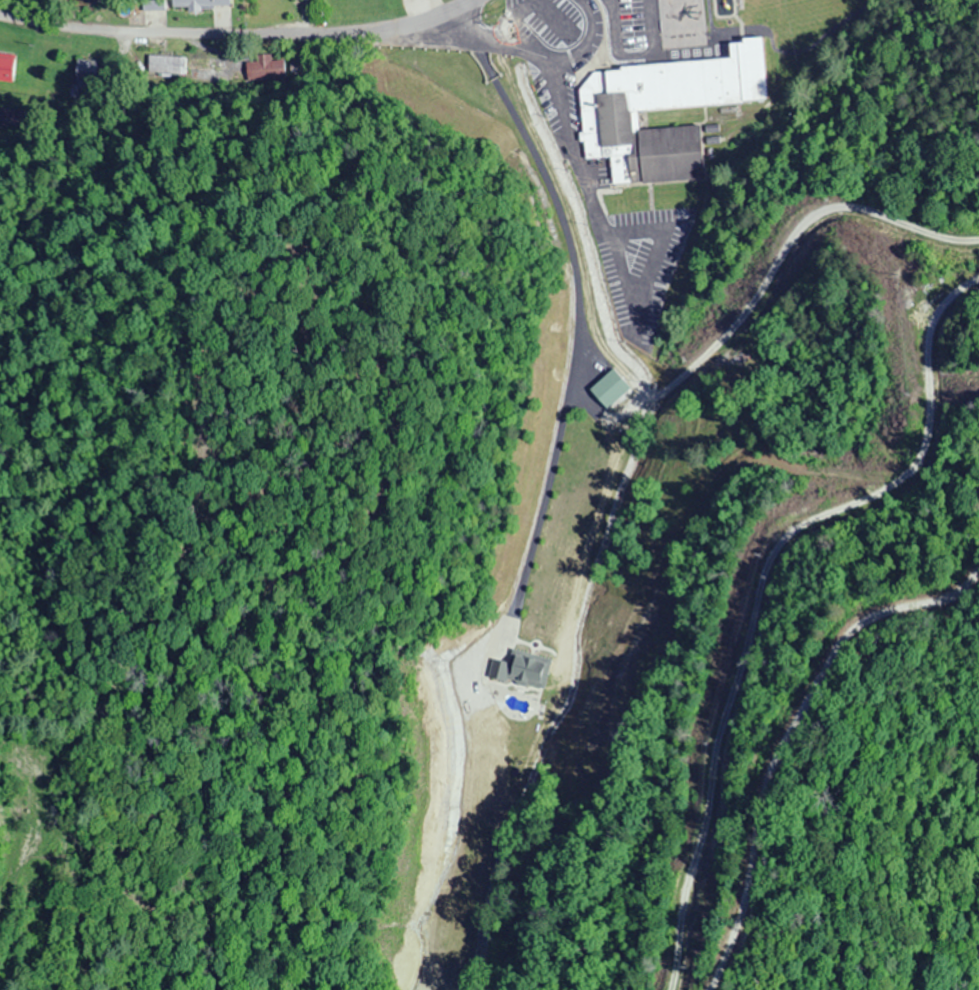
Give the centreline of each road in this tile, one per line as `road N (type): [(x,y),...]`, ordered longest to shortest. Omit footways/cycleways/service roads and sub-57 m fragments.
road 1 (residential): [(0,19),(165,38),(343,36),(425,23),(476,0)]

